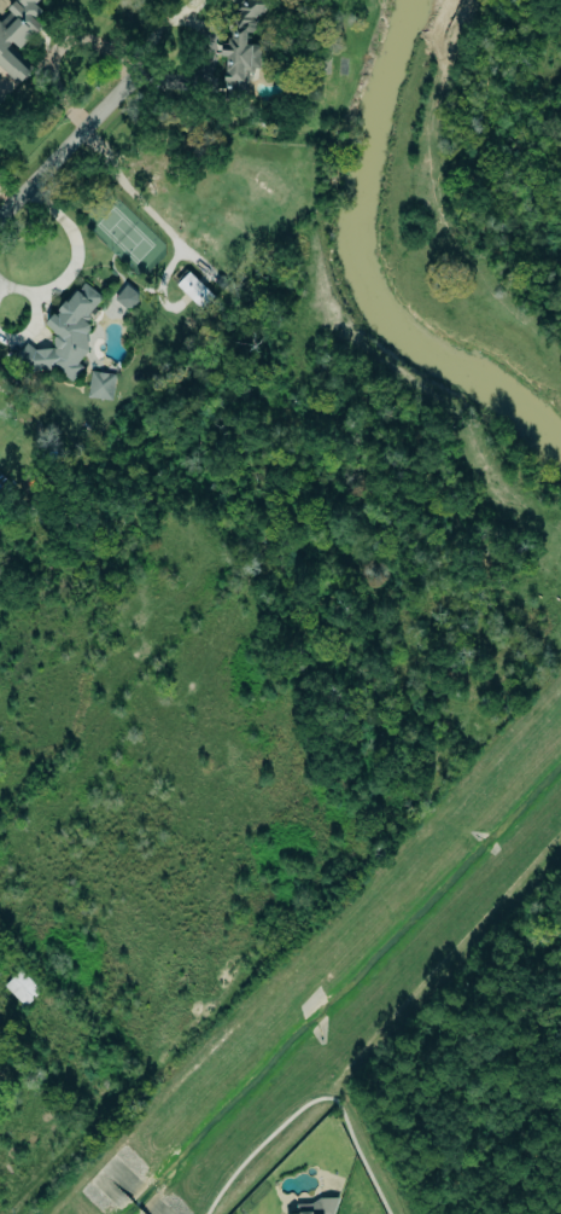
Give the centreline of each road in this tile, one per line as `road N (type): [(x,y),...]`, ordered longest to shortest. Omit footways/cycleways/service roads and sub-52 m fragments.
road 1 (residential): [(0,221),(134,75)]

